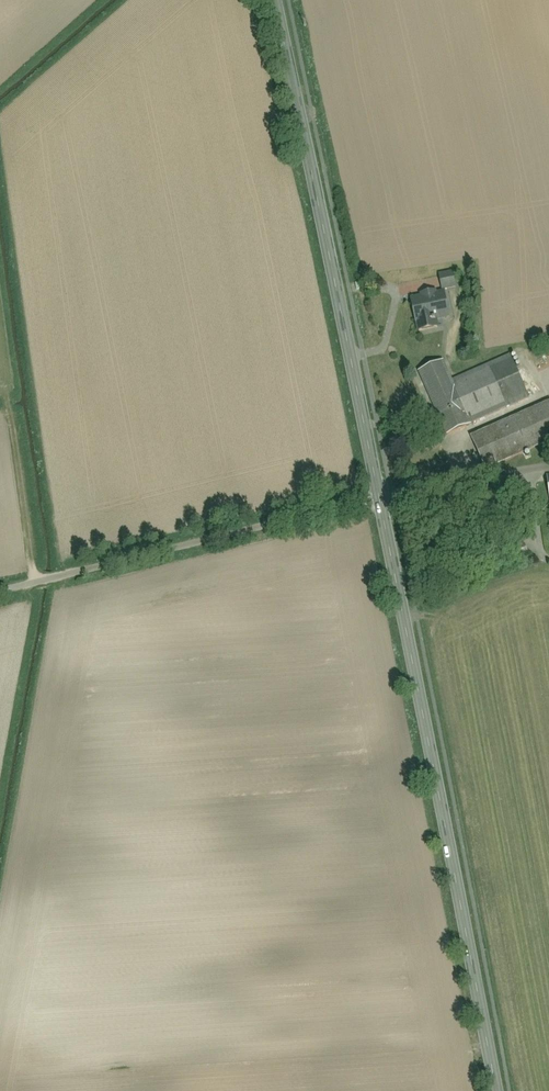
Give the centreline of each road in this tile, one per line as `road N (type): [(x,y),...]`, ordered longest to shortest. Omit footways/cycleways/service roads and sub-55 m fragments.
road 1 (tertiary): [(496,1090),(380,497)]
road 2 (tertiary): [(380,497),(273,0)]
road 3 (track): [(0,591),(380,497)]
road 4 (residential): [(380,497),(548,467)]

